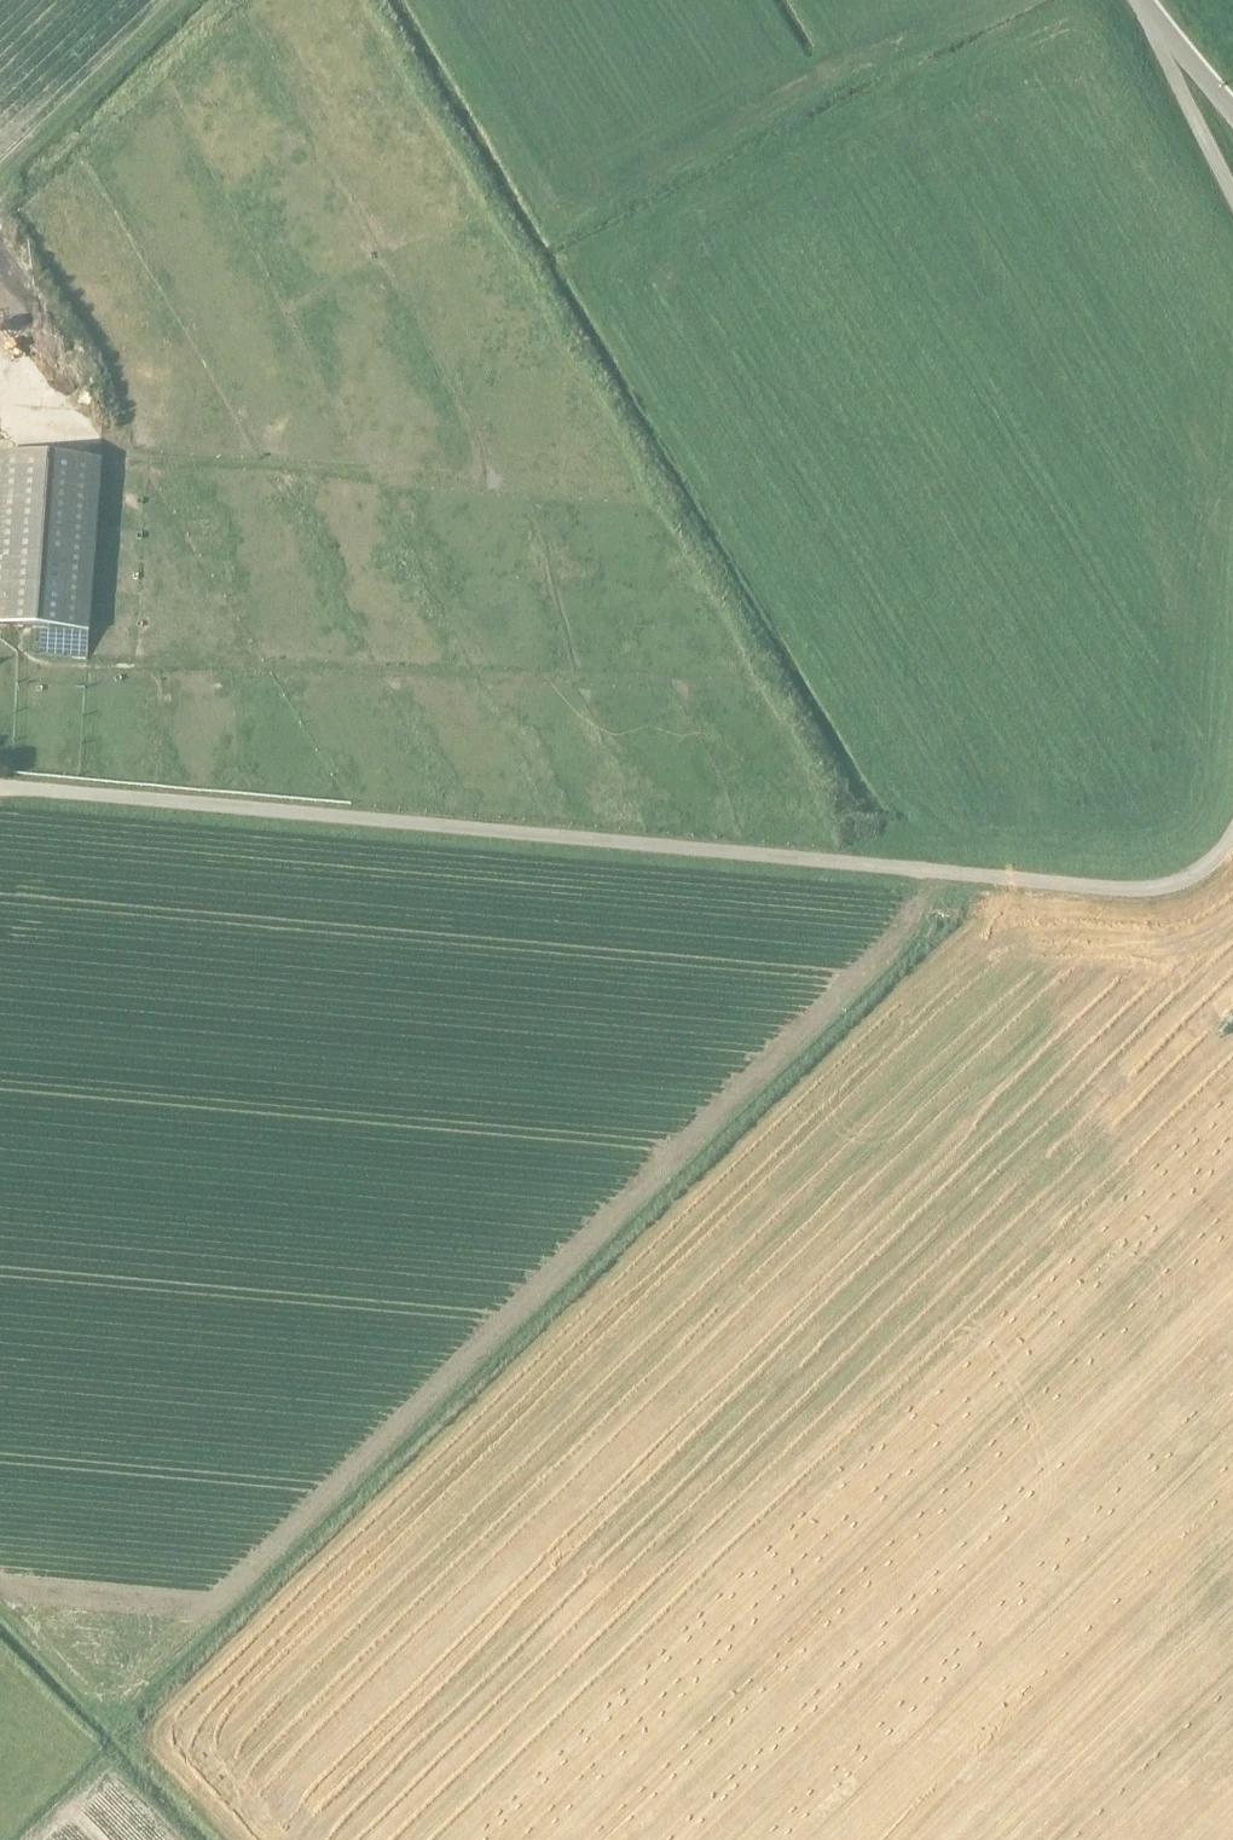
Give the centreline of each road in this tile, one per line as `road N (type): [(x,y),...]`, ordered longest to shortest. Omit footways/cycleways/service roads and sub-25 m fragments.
road 1 (unclassified): [(0,788),(1132,888),(1197,871),(1232,833)]
road 2 (unclassified): [(1232,202),(1153,27)]
road 3 (unclassified): [(1232,117),(1153,27)]

